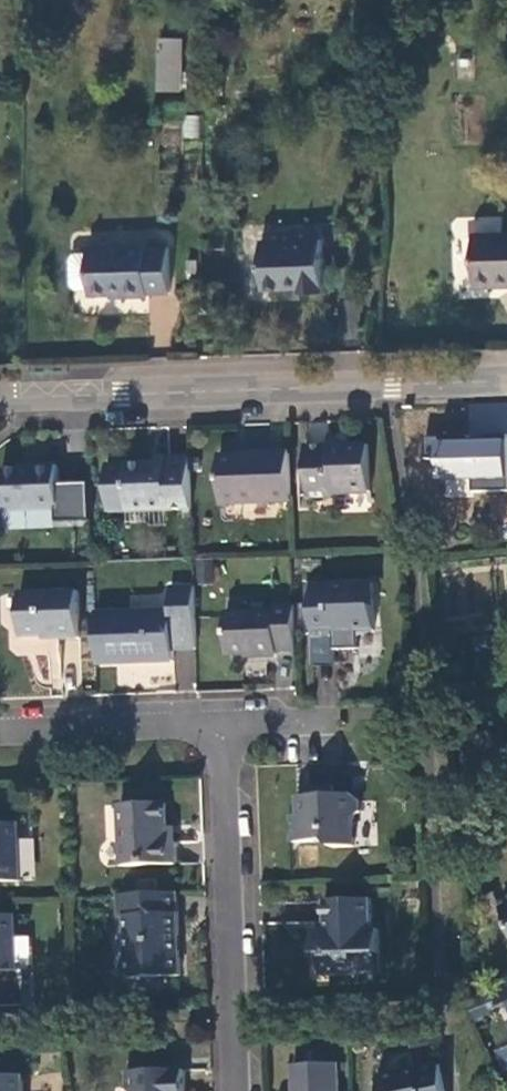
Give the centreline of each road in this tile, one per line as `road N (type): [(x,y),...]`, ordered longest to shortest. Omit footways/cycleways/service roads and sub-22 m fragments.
road 1 (residential): [(0,398),(506,378)]
road 2 (residential): [(242,725),(248,1090)]
road 3 (residential): [(0,726),(242,725)]

